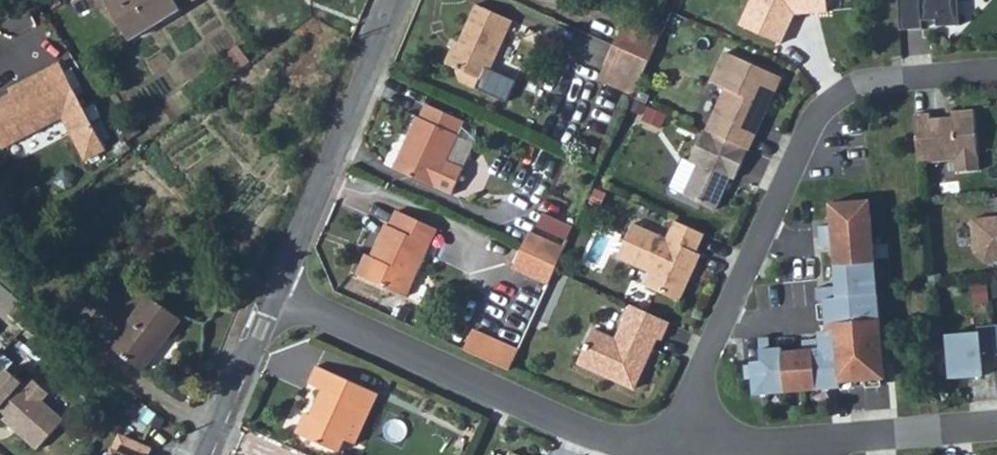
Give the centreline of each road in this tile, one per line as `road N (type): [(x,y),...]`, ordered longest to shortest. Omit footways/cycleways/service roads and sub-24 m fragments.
road 1 (residential): [(996,69),(864,83),(811,115),(691,376),(682,441)]
road 2 (residential): [(682,441),(638,441),(275,295)]
road 3 (residential): [(399,0),(275,295)]
road 4 (residential): [(996,425),(824,442),(682,441)]
road 5 (residential): [(206,454),(275,295)]

